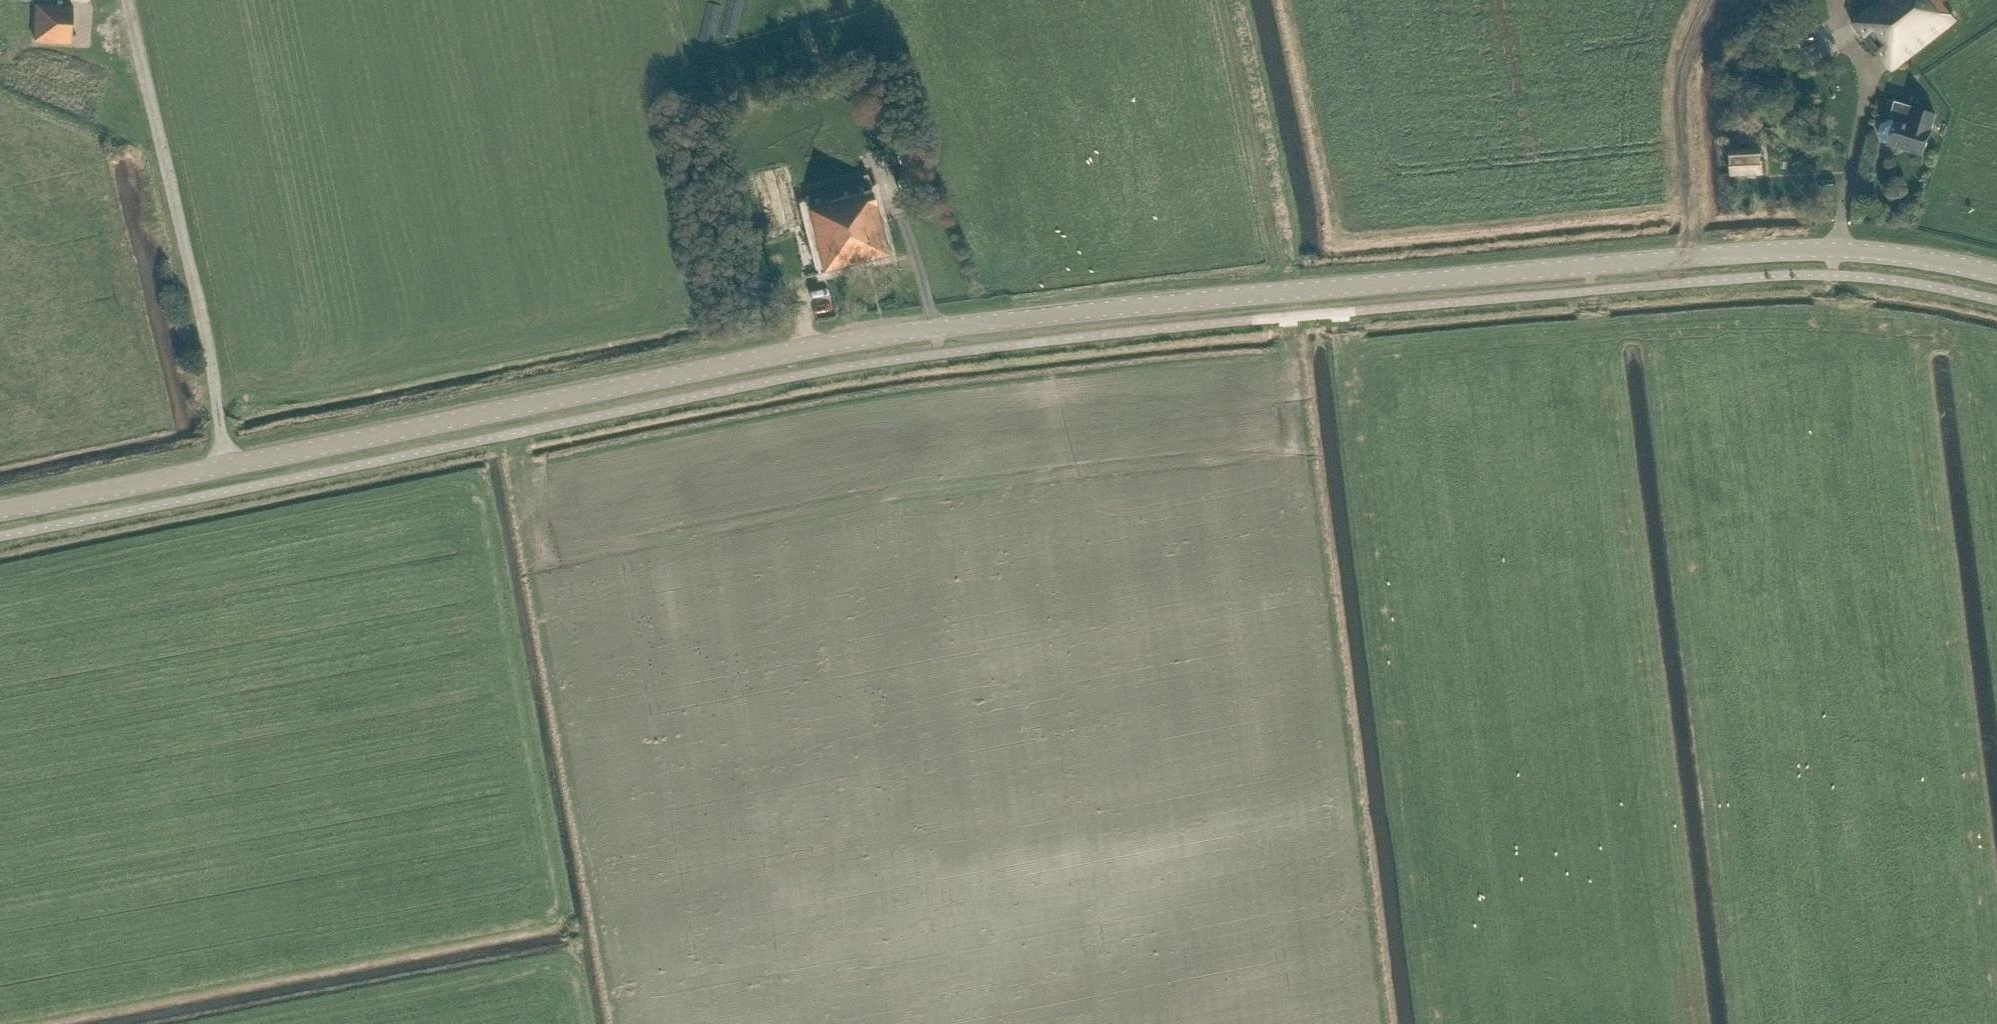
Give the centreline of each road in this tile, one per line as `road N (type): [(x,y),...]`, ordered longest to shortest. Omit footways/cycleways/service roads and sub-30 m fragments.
road 1 (tertiary): [(0,511),(742,364),(1073,313),(1804,253),(1911,260),(1996,277)]
road 2 (track): [(232,465),(130,0)]

